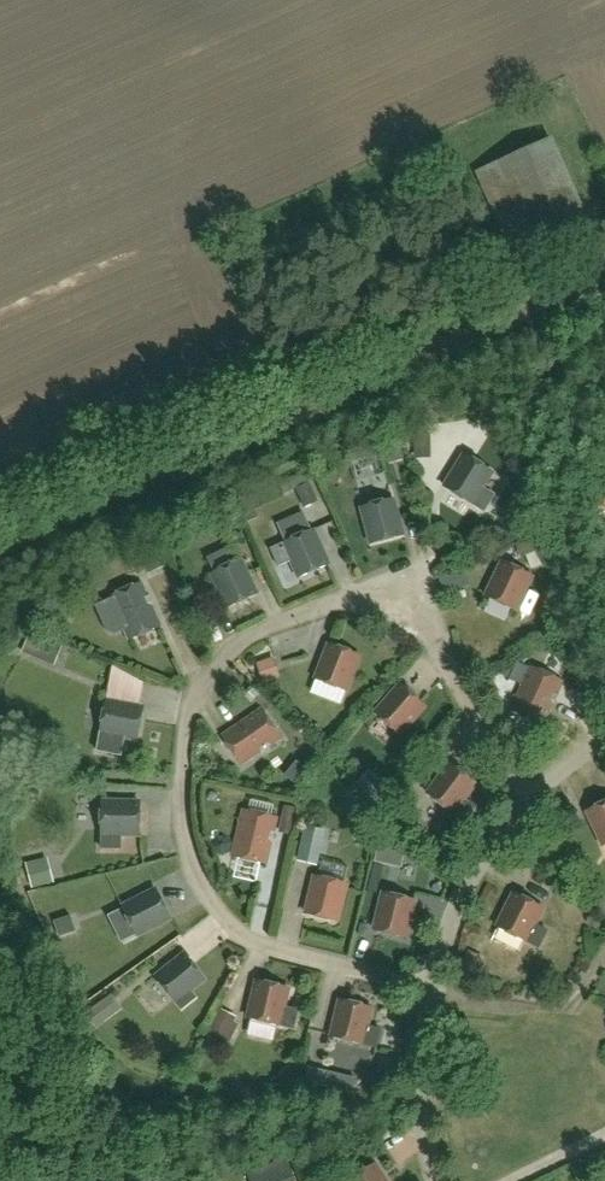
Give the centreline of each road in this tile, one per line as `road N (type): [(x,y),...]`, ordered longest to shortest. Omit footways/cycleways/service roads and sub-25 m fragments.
road 1 (track): [(604,276),(0,540)]
road 2 (track): [(604,239),(0,503)]

